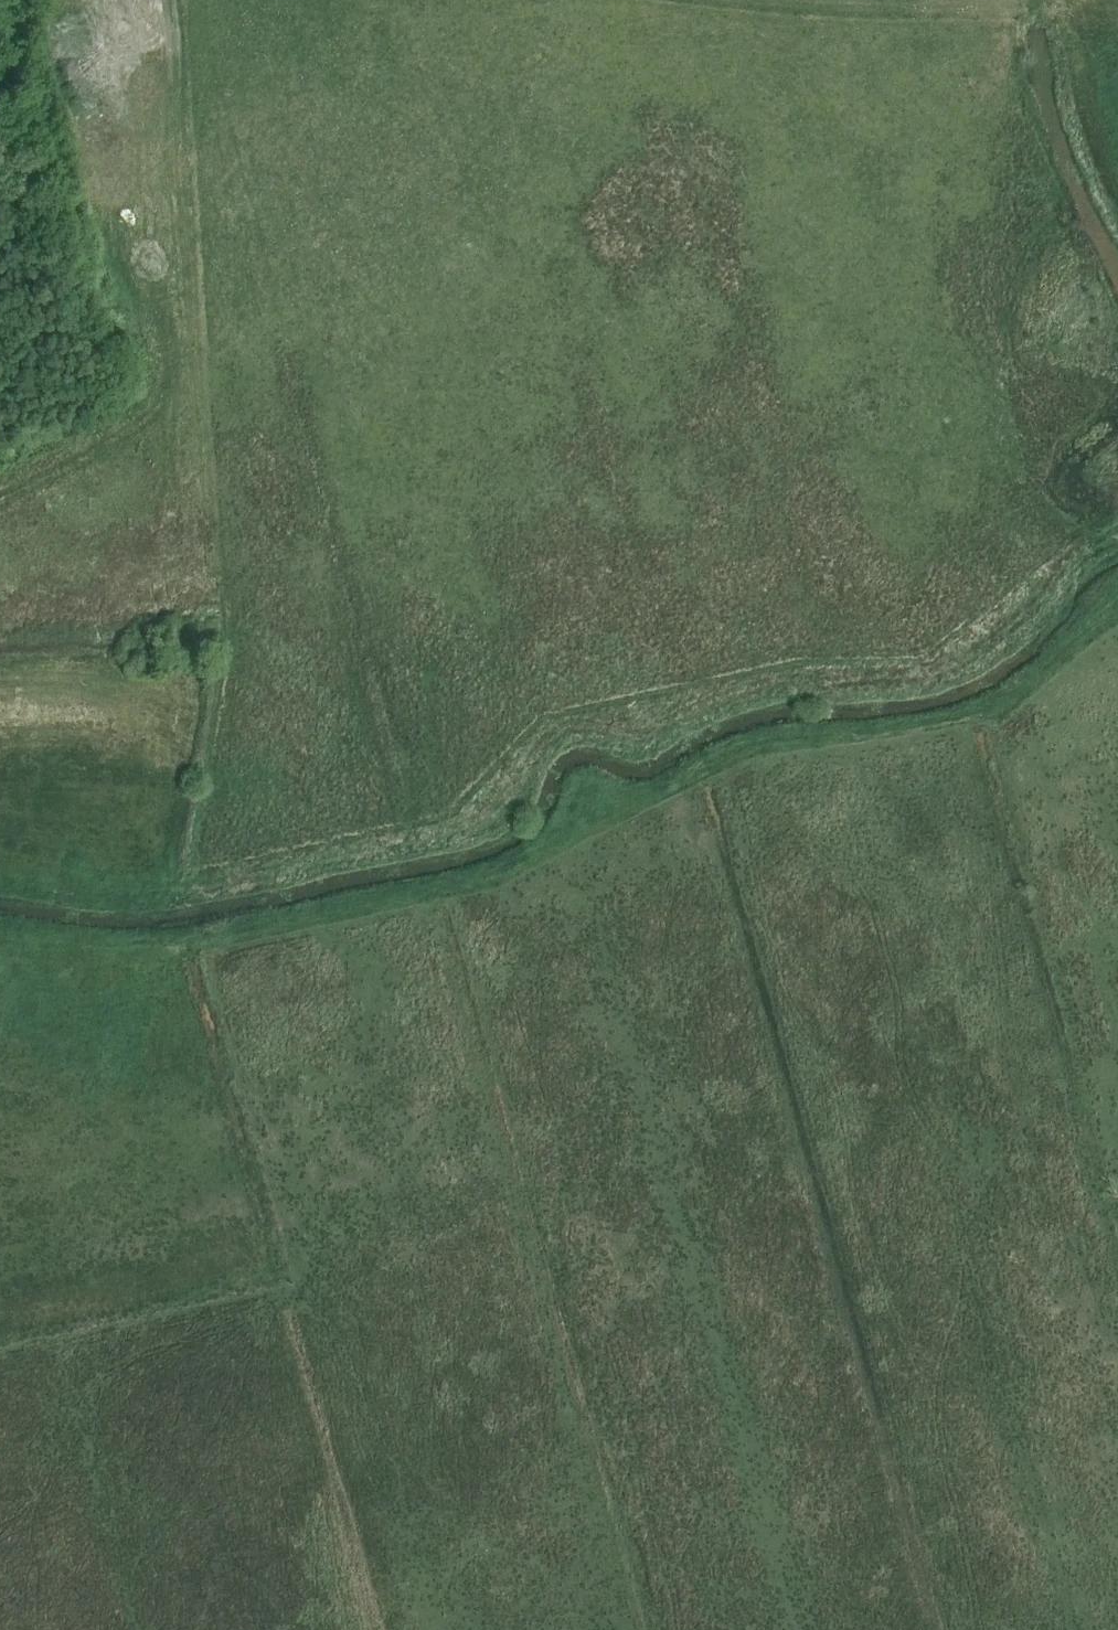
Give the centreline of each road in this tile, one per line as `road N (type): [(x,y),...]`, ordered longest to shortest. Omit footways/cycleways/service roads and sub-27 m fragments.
road 1 (track): [(711,0),(906,15),(1024,9)]

